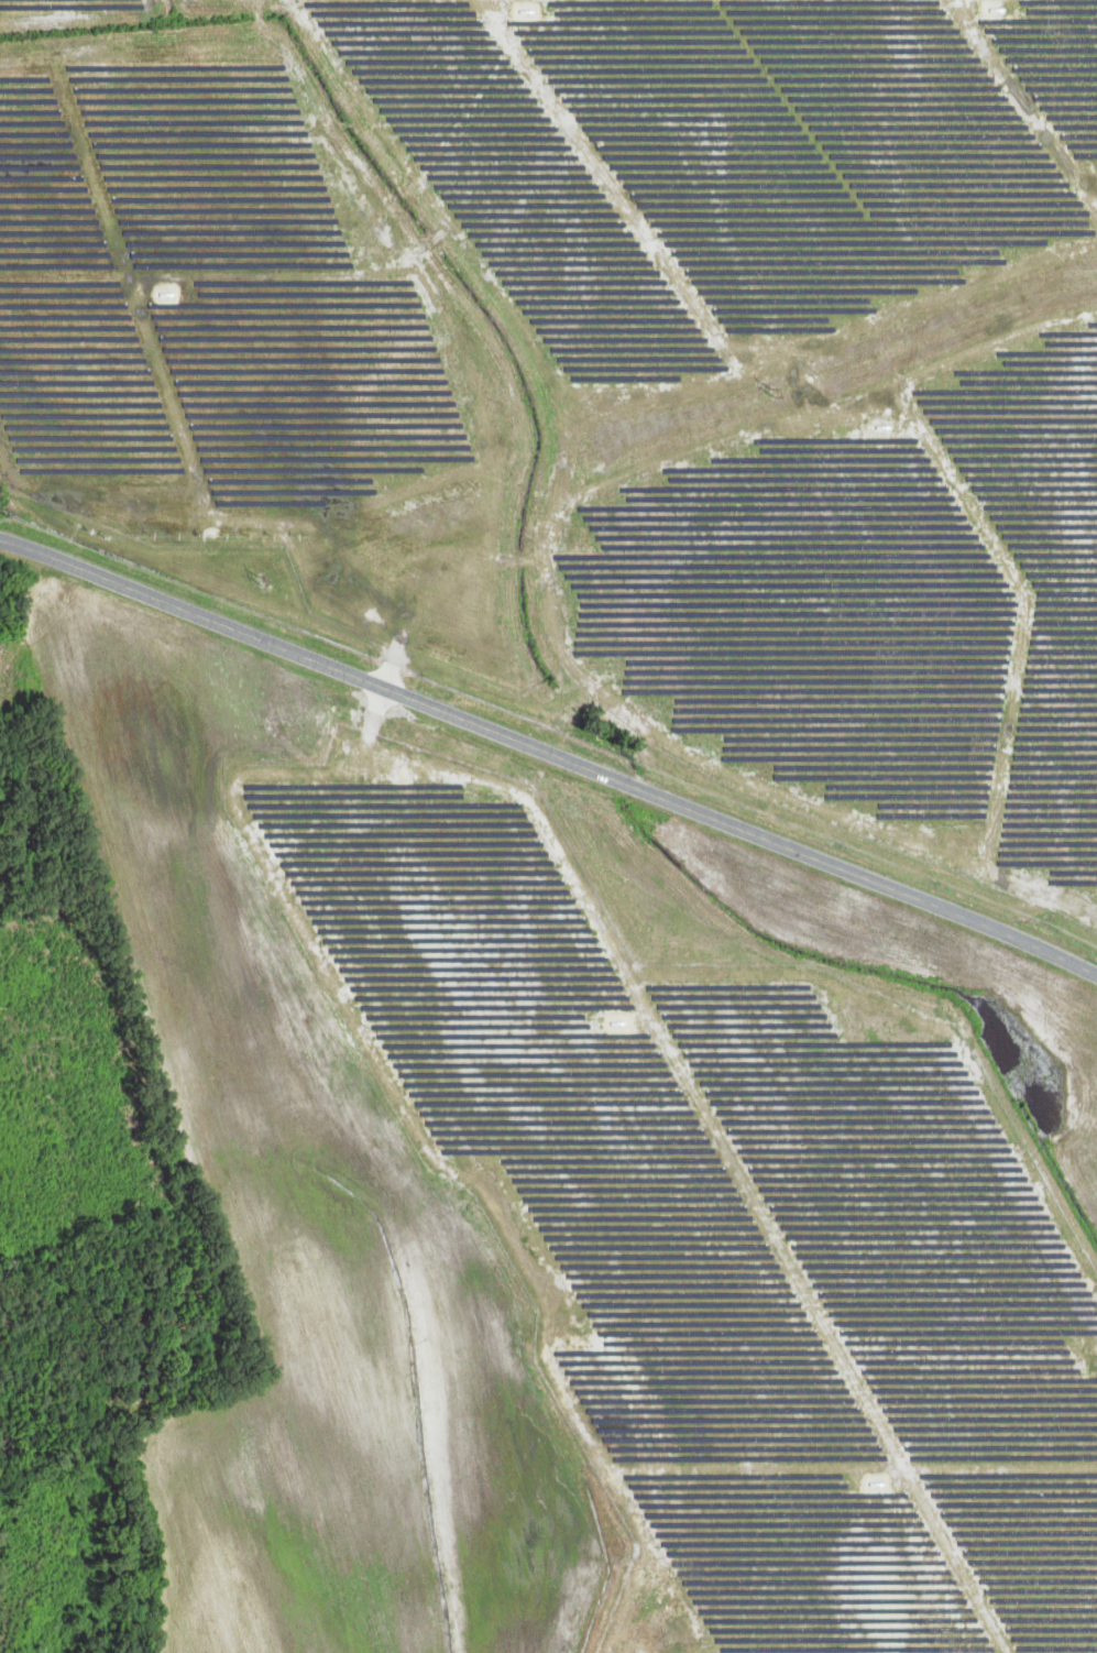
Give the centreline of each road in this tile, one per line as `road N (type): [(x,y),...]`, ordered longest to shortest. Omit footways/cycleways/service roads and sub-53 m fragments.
road 1 (residential): [(0,541),(1096,976)]

